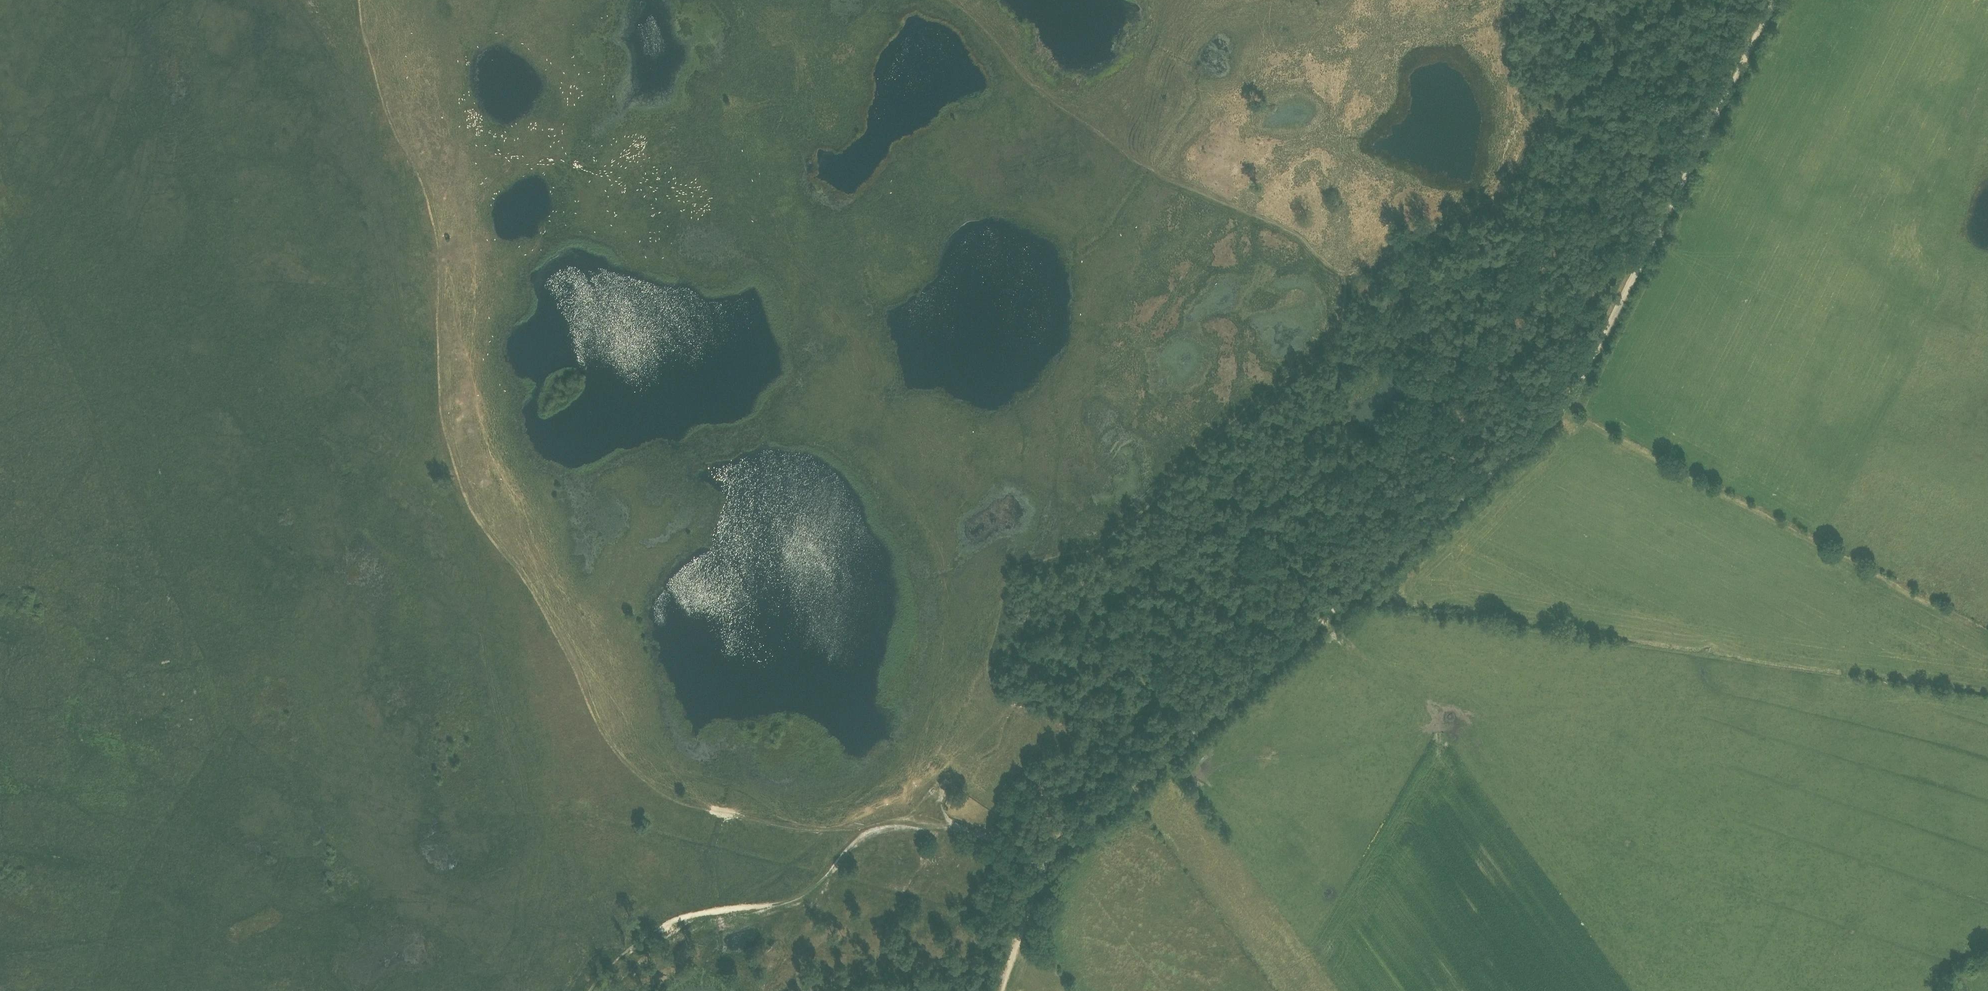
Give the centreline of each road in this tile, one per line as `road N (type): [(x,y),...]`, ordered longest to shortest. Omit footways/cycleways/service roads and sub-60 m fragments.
road 1 (track): [(1778,0),(1585,388),(1047,859)]

